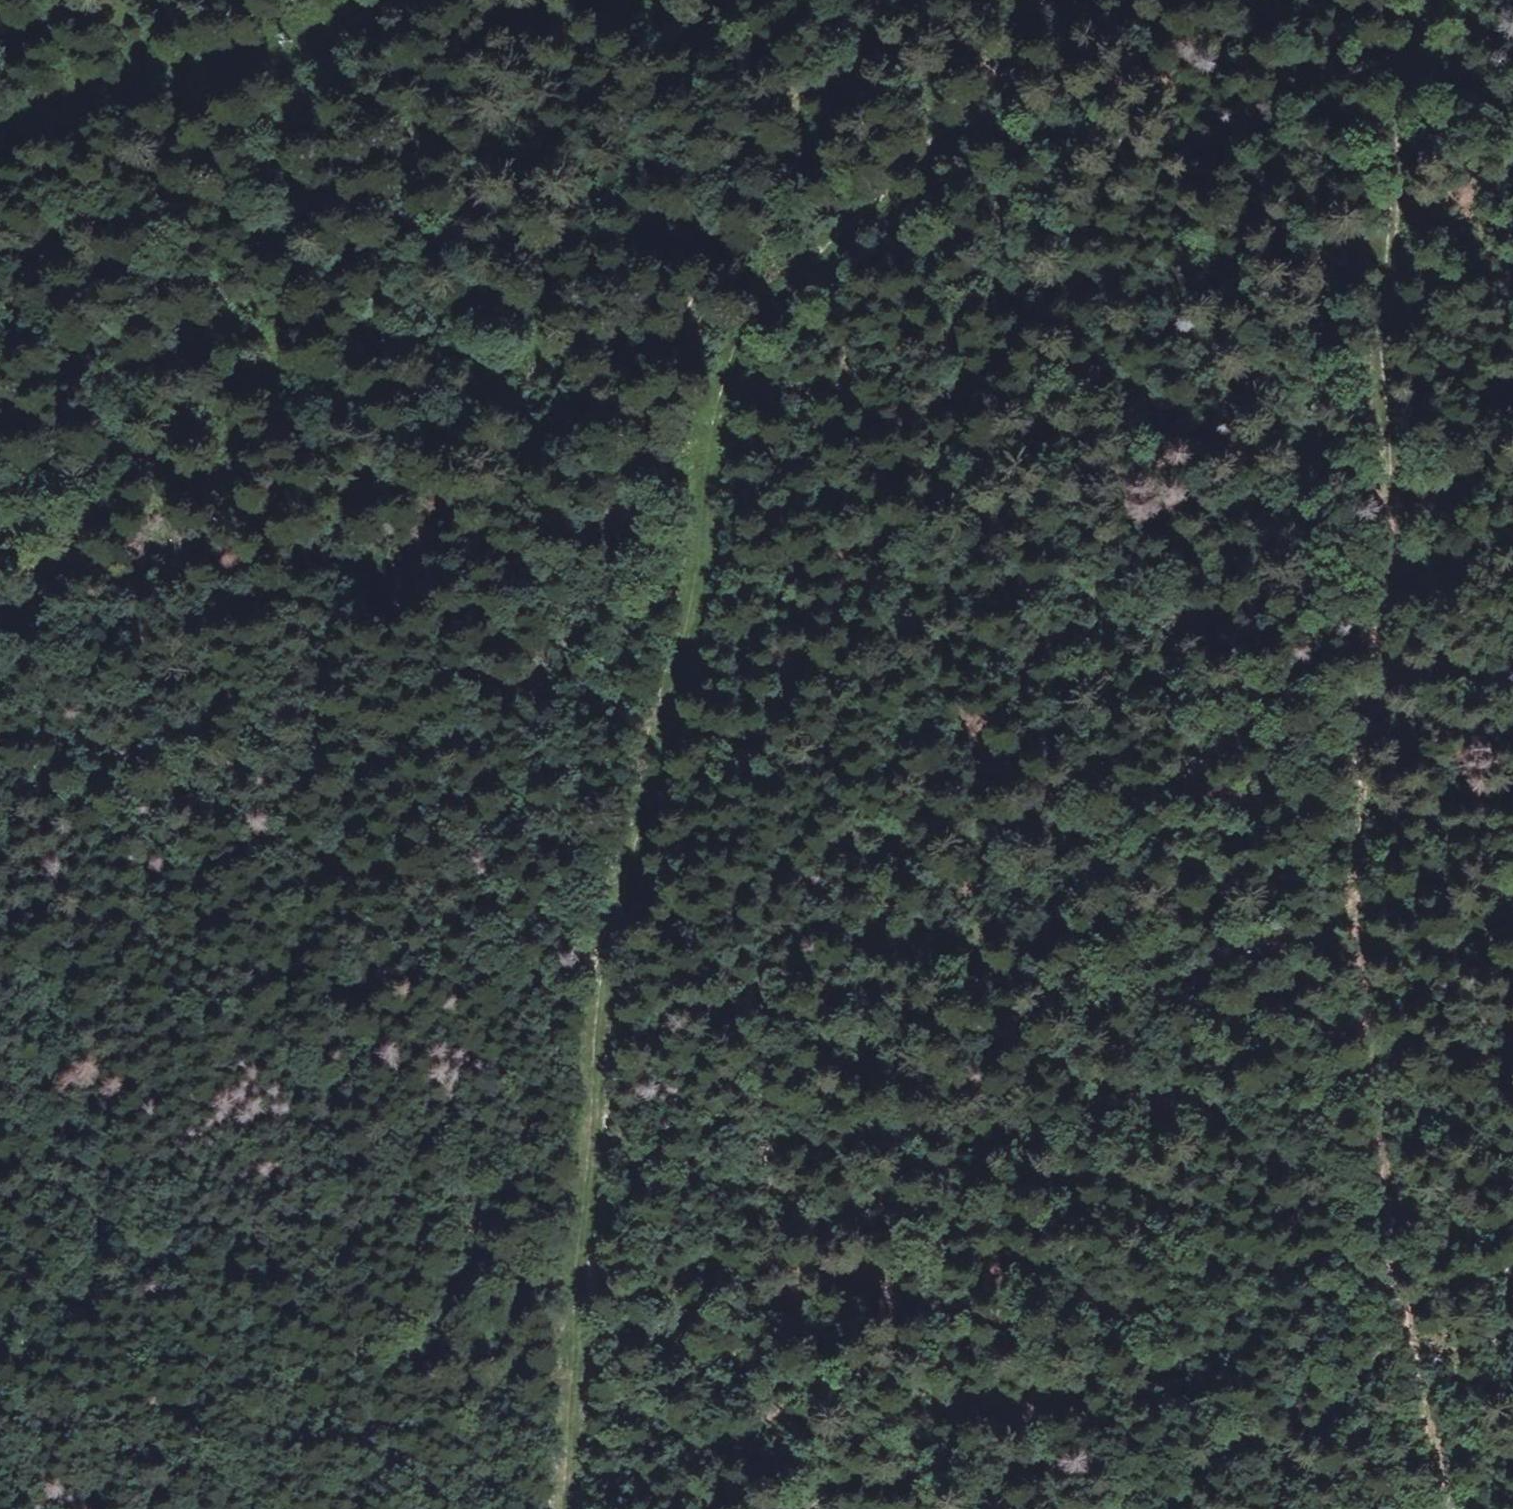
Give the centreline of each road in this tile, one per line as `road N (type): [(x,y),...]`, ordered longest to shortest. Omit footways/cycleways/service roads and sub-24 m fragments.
road 1 (track): [(568,1508),(586,1400),(600,1055),(650,845),(698,446),(731,348),(820,248),(904,174),(1056,0)]
road 2 (track): [(1432,0),(1397,132),(1378,342),(1378,633),(1354,911),(1412,1350),(1454,1508)]
road 3 (track): [(403,0),(0,139)]

